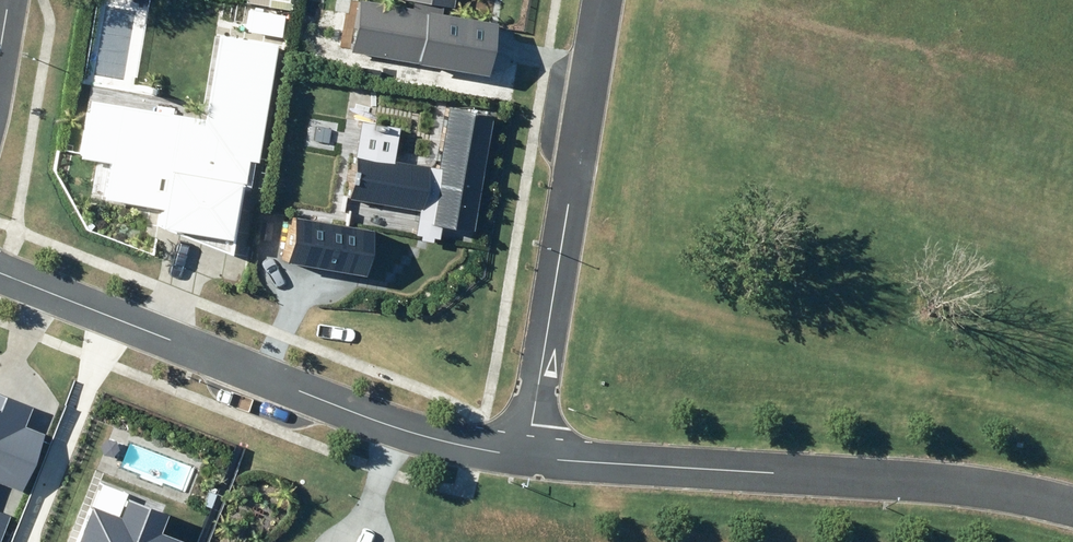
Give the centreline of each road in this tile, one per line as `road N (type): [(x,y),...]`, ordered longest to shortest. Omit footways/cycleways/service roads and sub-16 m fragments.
road 1 (residential): [(0,269),(438,441),(527,454)]
road 2 (residential): [(527,454),(925,483),(1072,506)]
road 3 (residential): [(602,0),(527,454)]

